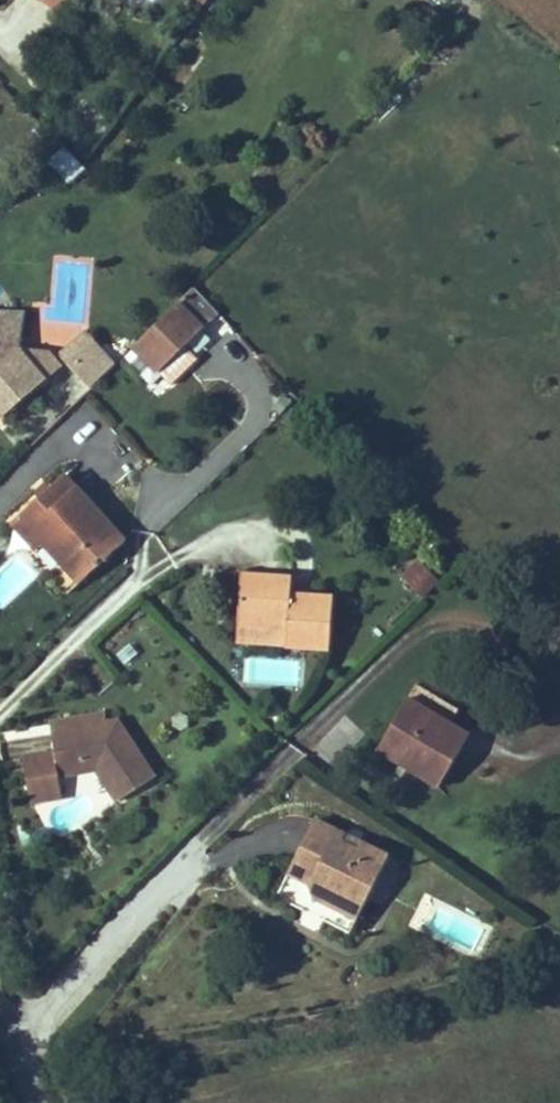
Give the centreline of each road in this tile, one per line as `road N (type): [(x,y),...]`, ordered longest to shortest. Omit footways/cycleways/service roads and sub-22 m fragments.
road 1 (unclassified): [(312,739),(10,1027)]

